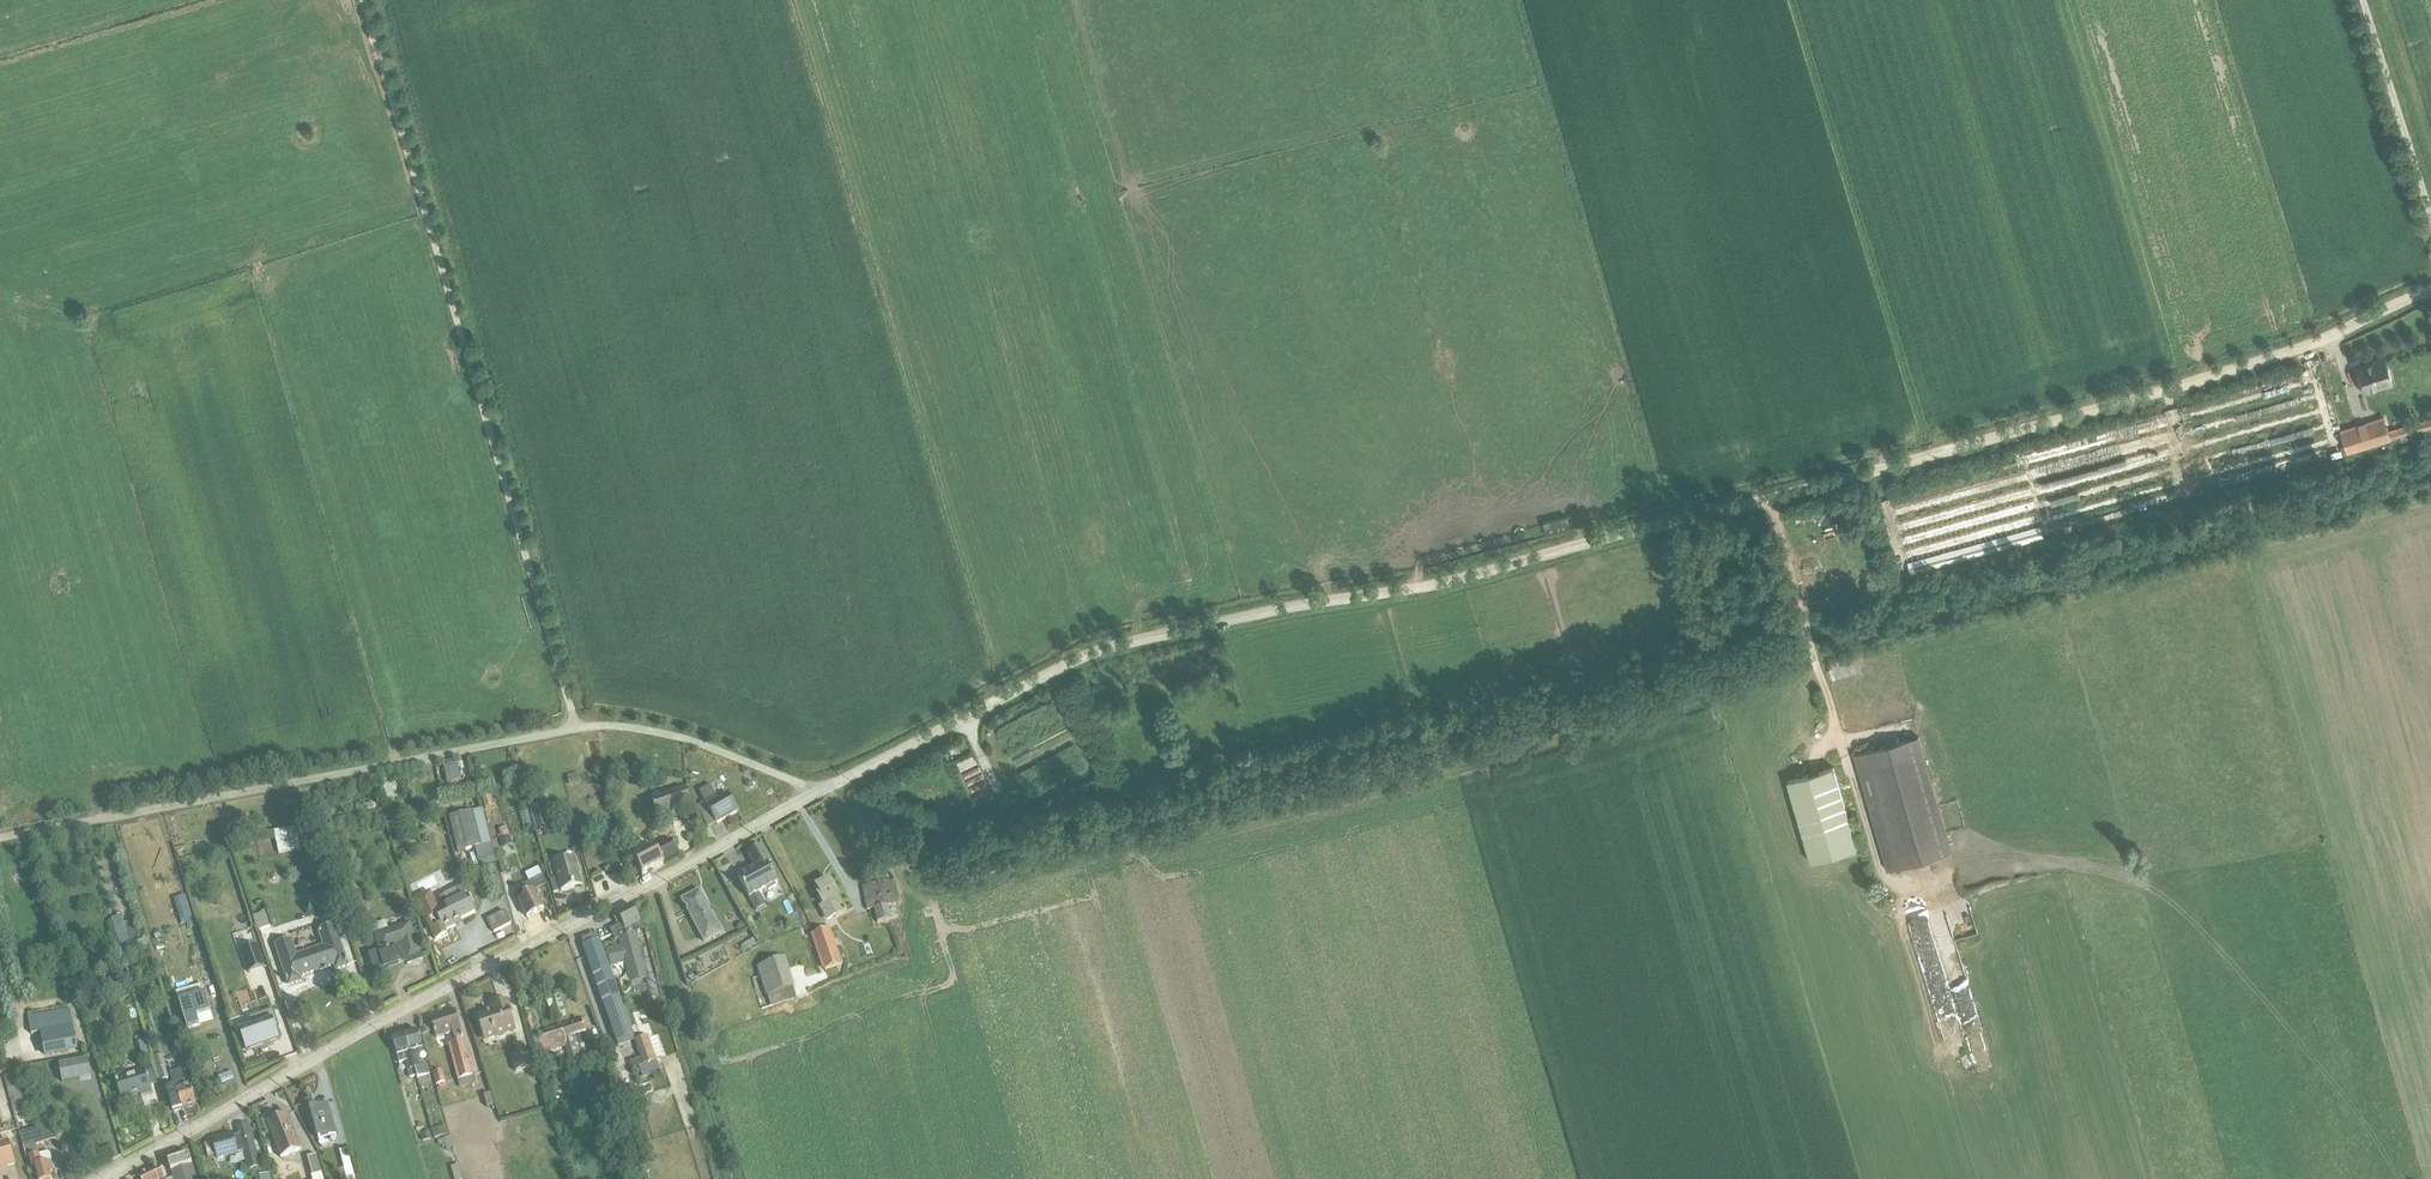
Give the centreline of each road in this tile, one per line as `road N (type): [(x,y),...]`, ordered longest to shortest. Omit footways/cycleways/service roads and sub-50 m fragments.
road 1 (tertiary): [(2430,293),(2305,348),(1935,454),(1430,586),(1155,637),(1089,657),(822,792)]
road 2 (track): [(807,799),(867,812),(897,867),(974,881),(1814,653)]
road 3 (tertiary): [(822,792),(108,1178)]
road 4 (unclassified): [(579,728),(364,0)]
road 5 (track): [(2430,491),(1814,653)]
road 6 (residential): [(579,728),(0,838)]
road 7 (residential): [(822,792),(654,731),(579,728)]
road 8 (unclassified): [(2368,0),(2430,198)]
road 9 (track): [(1769,497),(1814,653)]

